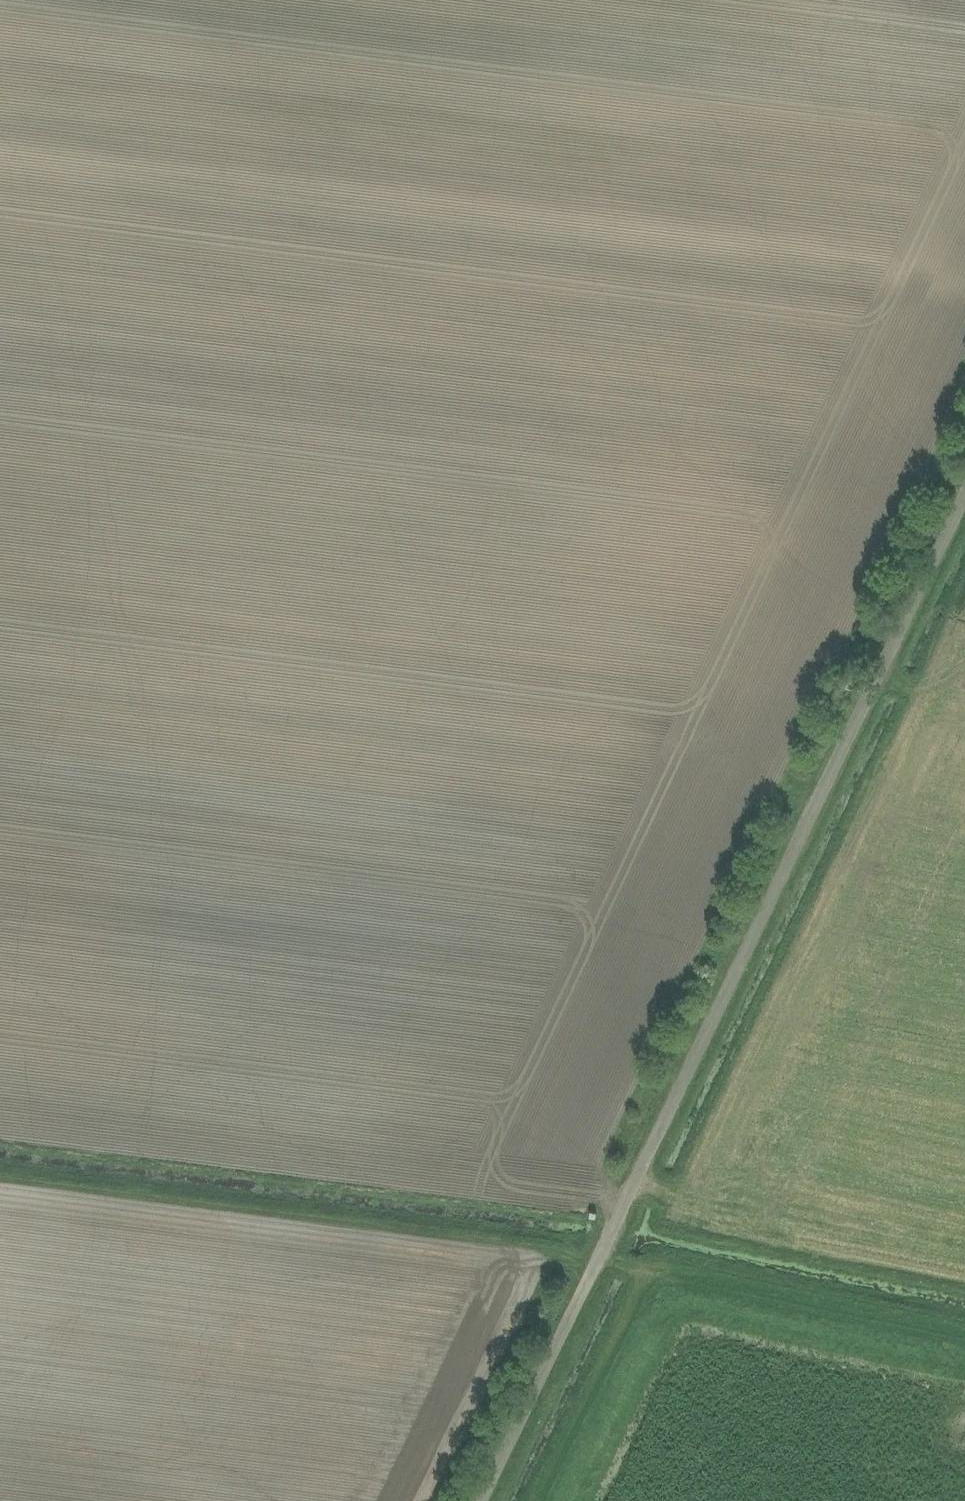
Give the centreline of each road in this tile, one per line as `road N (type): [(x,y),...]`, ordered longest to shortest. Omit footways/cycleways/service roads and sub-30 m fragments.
road 1 (track): [(485,1500),(964,498)]

